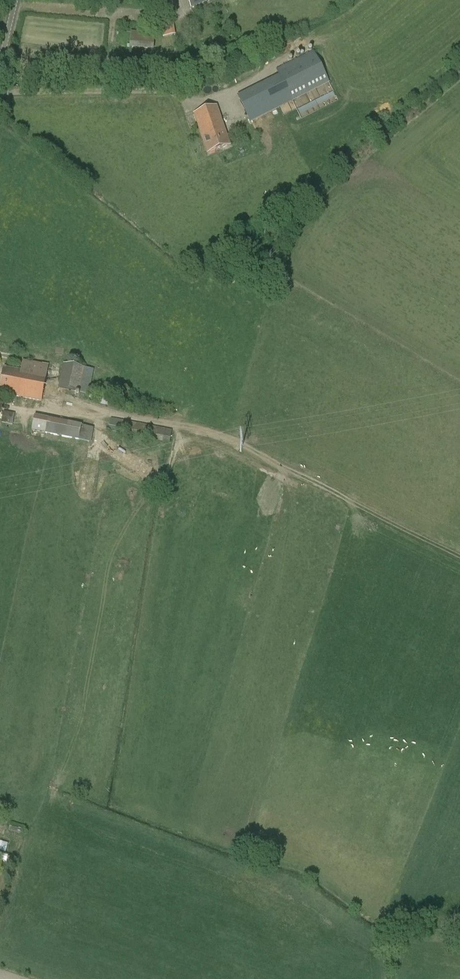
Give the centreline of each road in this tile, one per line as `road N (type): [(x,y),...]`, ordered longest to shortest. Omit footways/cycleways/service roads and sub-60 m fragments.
road 1 (track): [(0,354),(56,364),(52,401),(199,429),(459,558)]

